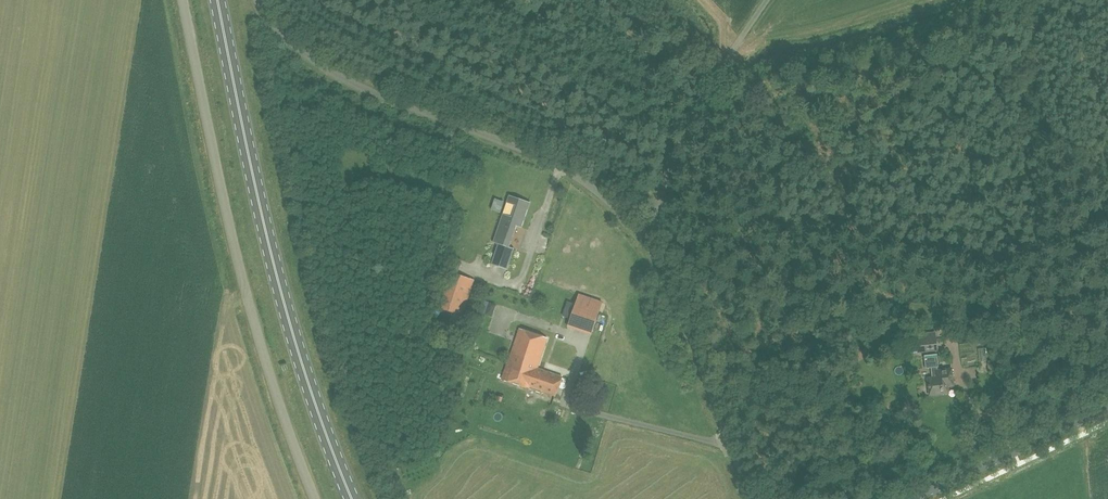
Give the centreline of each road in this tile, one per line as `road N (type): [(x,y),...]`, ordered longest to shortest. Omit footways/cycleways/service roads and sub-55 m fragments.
road 1 (primary): [(218,0),(269,242),(318,411),(353,498)]
road 2 (unclassified): [(315,498),(236,252),(183,0)]
road 3 (unclassified): [(750,498),(642,237)]
road 4 (secondary): [(913,498),(1107,408)]

